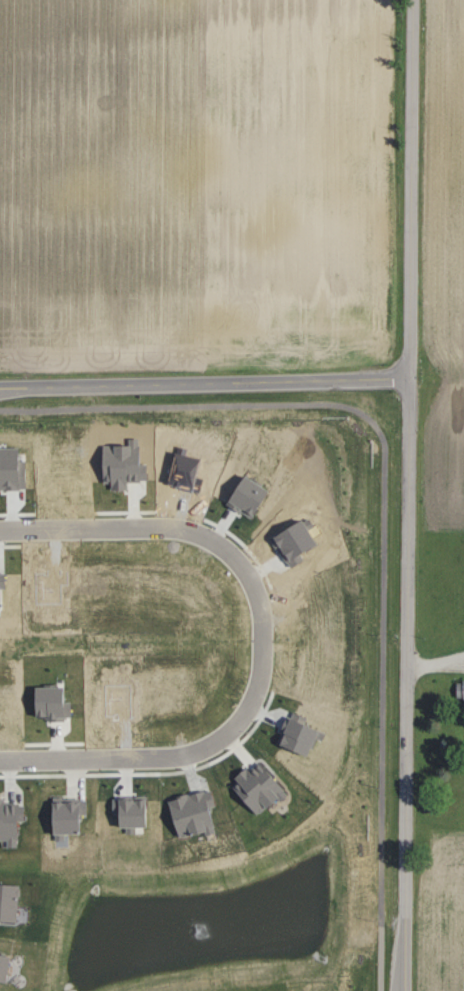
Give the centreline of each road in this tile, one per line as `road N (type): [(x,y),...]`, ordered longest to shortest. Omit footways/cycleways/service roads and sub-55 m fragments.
road 1 (tertiary): [(406,990),(413,0)]
road 2 (residential): [(160,754),(204,750),(235,722),(256,687),(258,609),(240,561),(210,539),(161,529),(0,530)]
road 3 (tertiary): [(0,385),(410,378)]
road 4 (residential): [(0,761),(160,754)]

